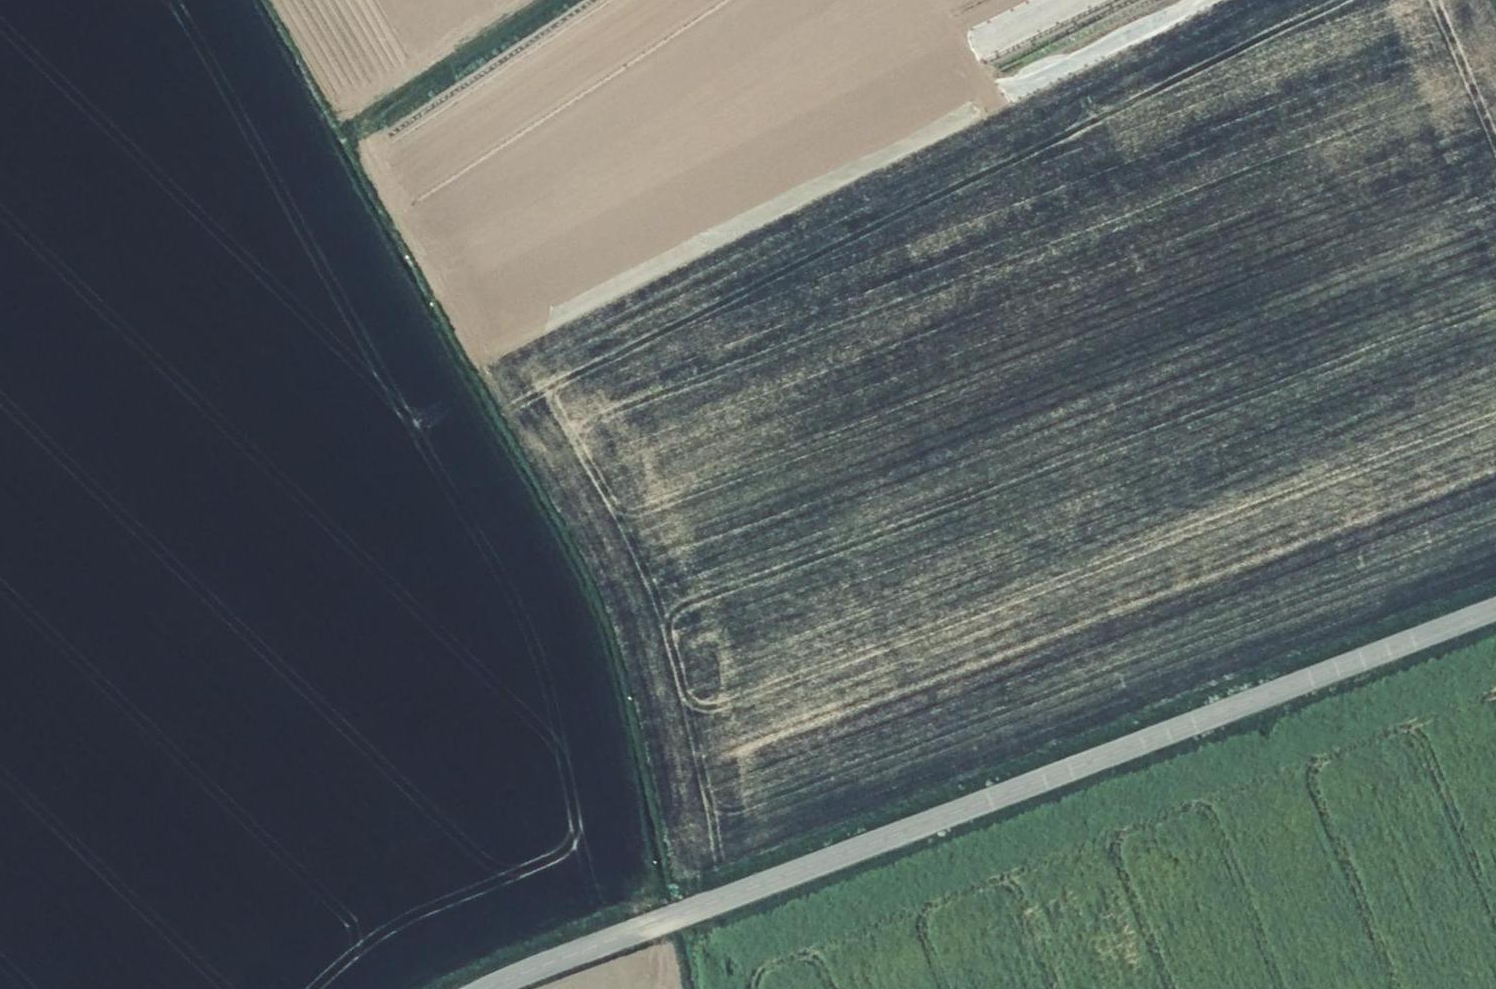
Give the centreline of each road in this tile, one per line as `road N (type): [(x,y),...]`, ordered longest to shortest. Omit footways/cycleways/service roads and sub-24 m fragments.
road 1 (unclassified): [(1495,609),(488,988)]

